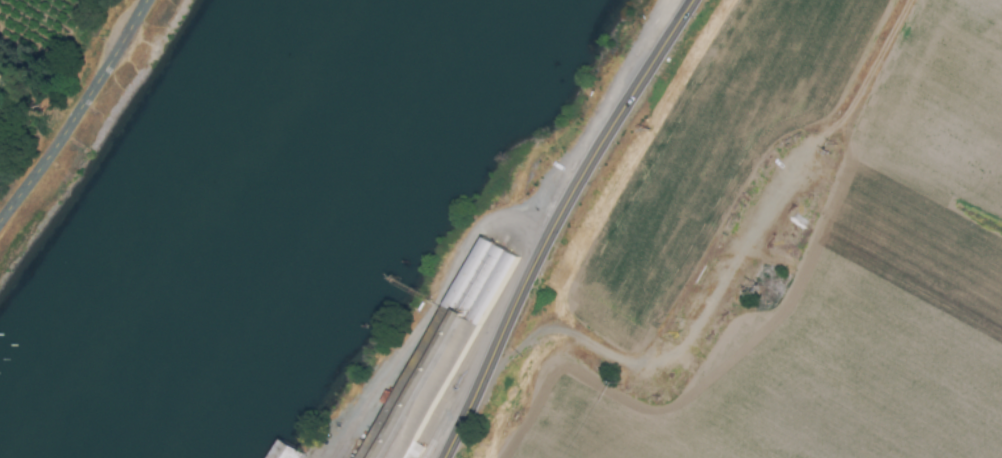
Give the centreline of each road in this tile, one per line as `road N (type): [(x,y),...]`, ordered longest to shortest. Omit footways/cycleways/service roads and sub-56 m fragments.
road 1 (primary): [(444,457),(556,228),(687,0)]
road 2 (tertiary): [(154,0),(0,230)]

